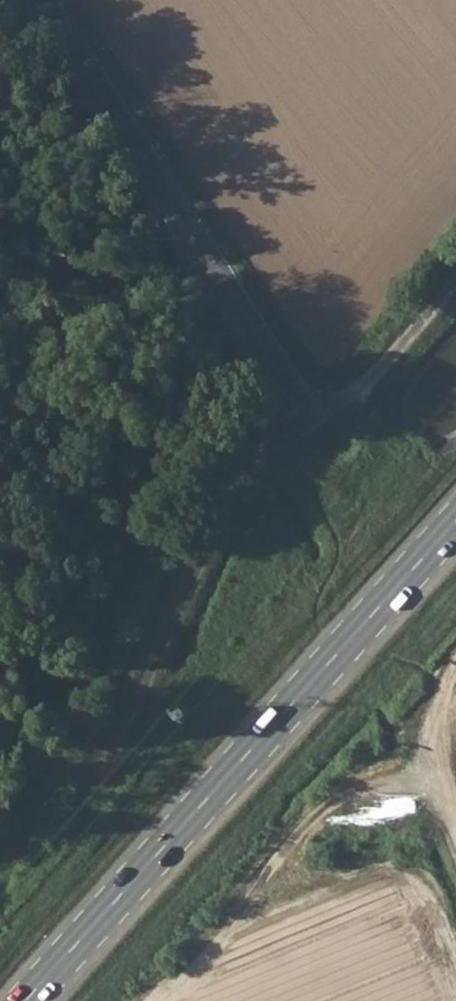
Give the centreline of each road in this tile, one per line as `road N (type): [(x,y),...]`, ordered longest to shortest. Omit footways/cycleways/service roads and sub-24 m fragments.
road 1 (secondary): [(28,1000),(455,524)]
road 2 (track): [(296,406),(276,452),(248,472),(216,527),(79,817)]
road 3 (unclassified): [(260,336),(47,0)]
road 4 (track): [(260,336),(296,406),(308,411),(349,399),(455,281)]

